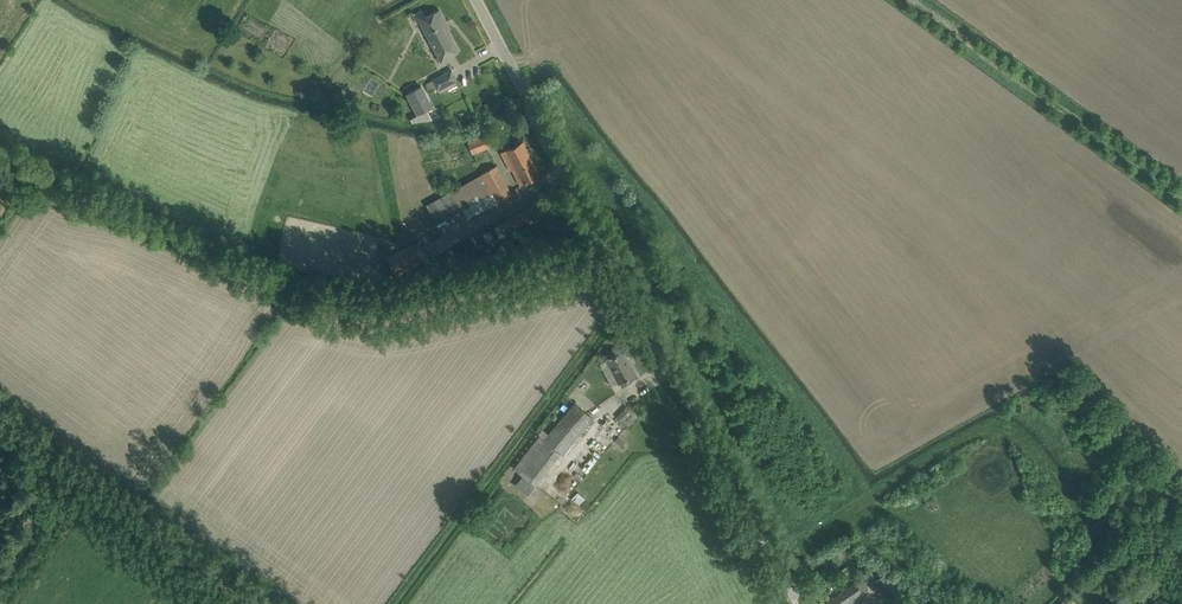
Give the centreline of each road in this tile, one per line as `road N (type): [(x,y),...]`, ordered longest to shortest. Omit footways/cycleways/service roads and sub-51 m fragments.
road 1 (tertiary): [(796,603),(469,0)]
road 2 (track): [(0,124),(255,265),(376,292),(593,235)]
road 3 (tertiary): [(254,603),(0,415)]
road 4 (track): [(927,0),(1181,187)]

